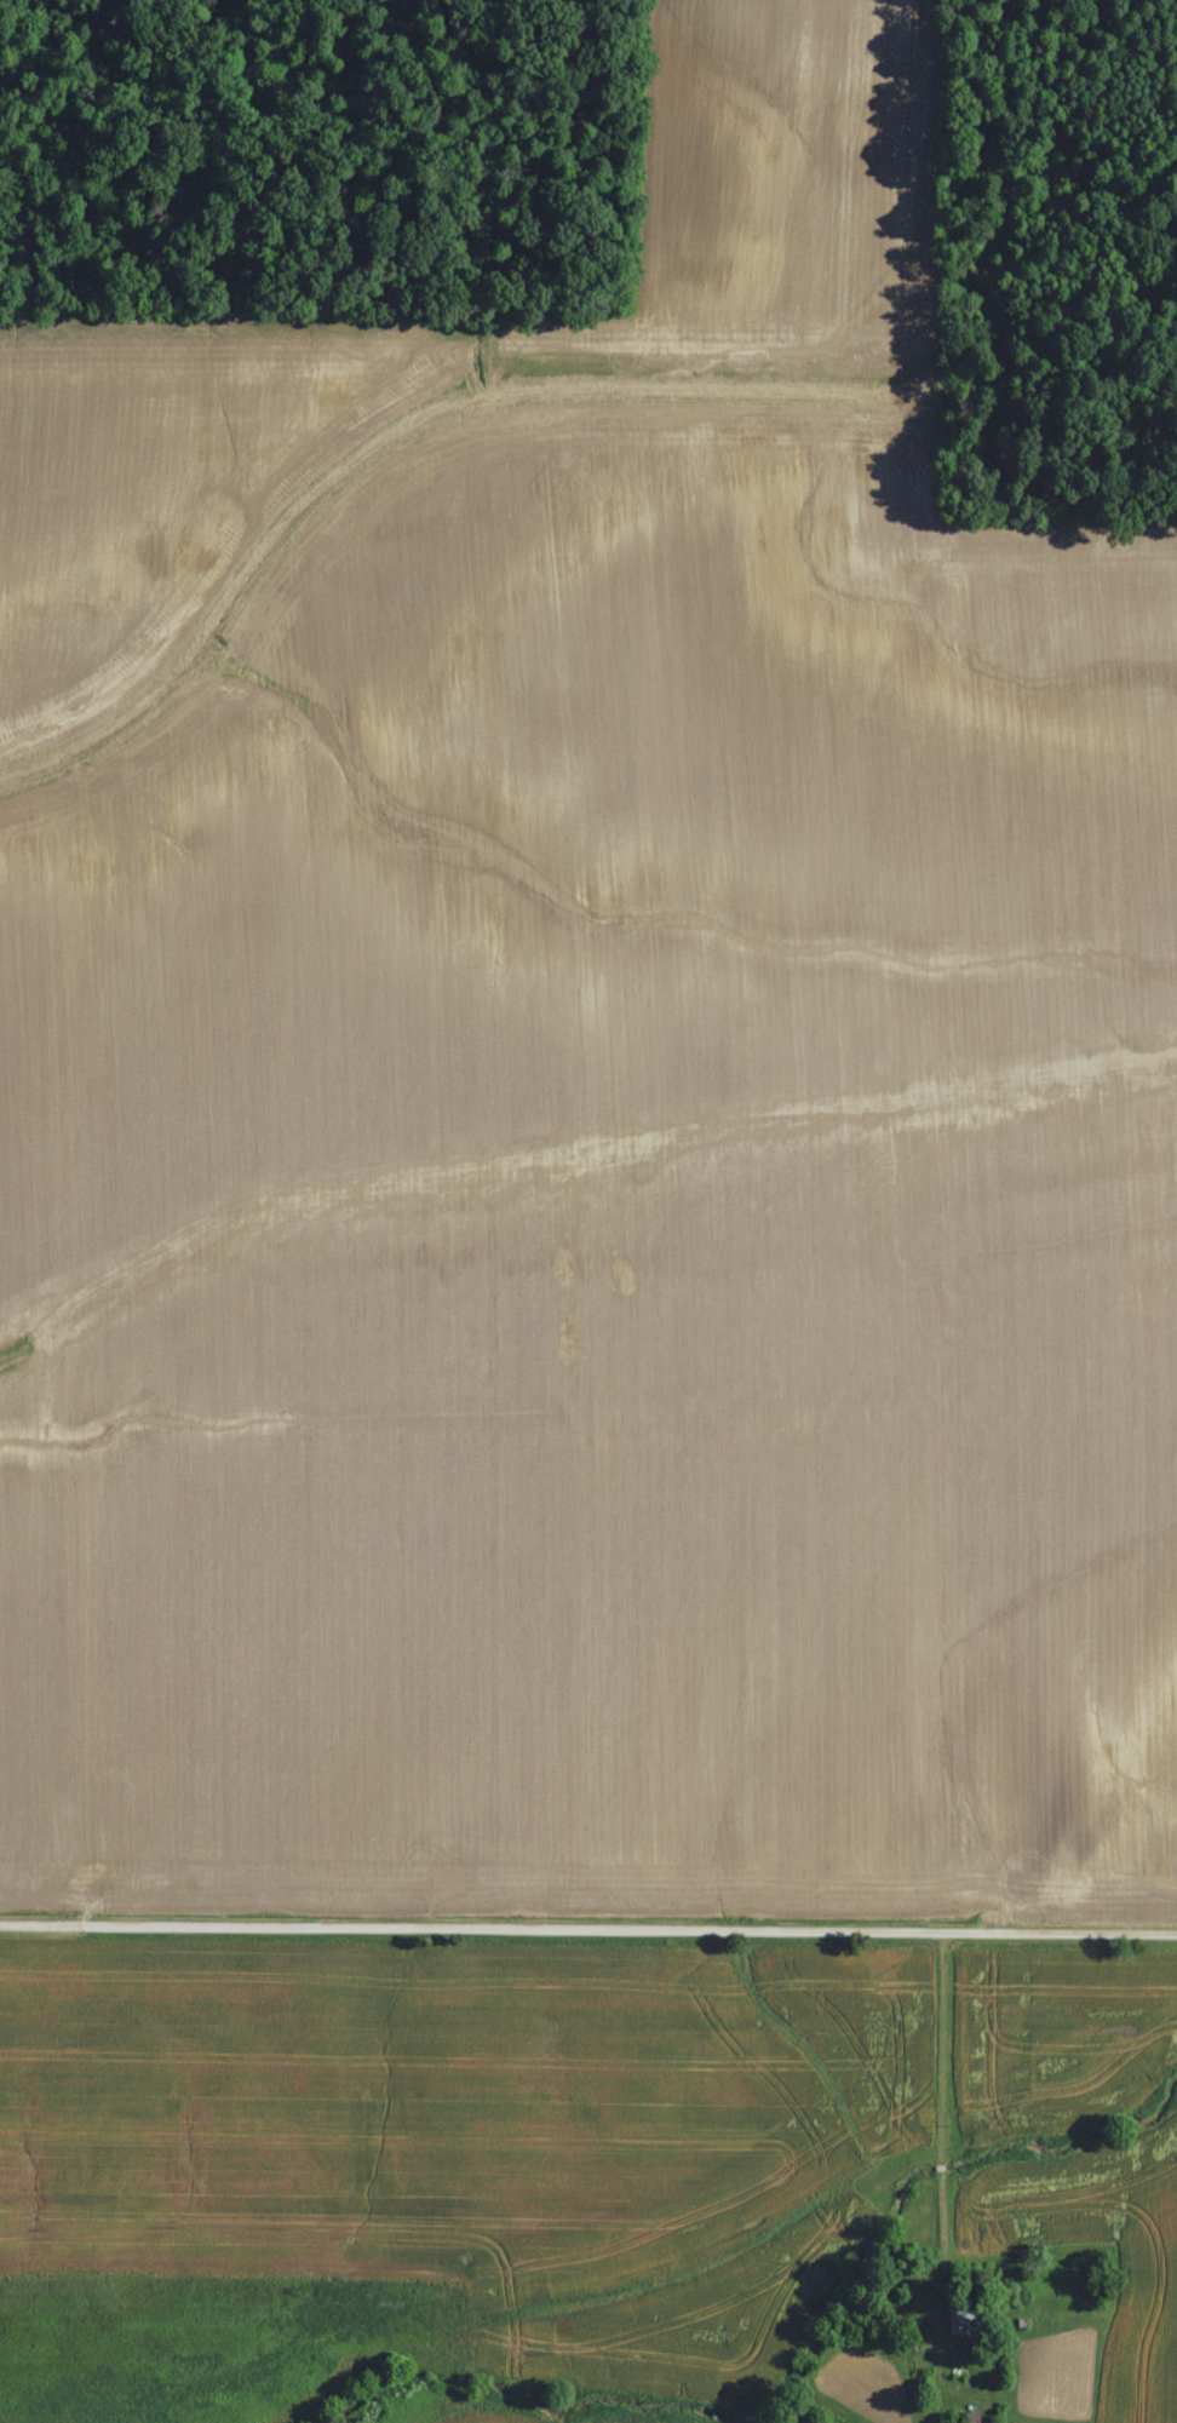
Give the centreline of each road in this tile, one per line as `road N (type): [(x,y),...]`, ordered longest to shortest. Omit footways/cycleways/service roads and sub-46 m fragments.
road 1 (residential): [(1176,1933),(0,1921)]

